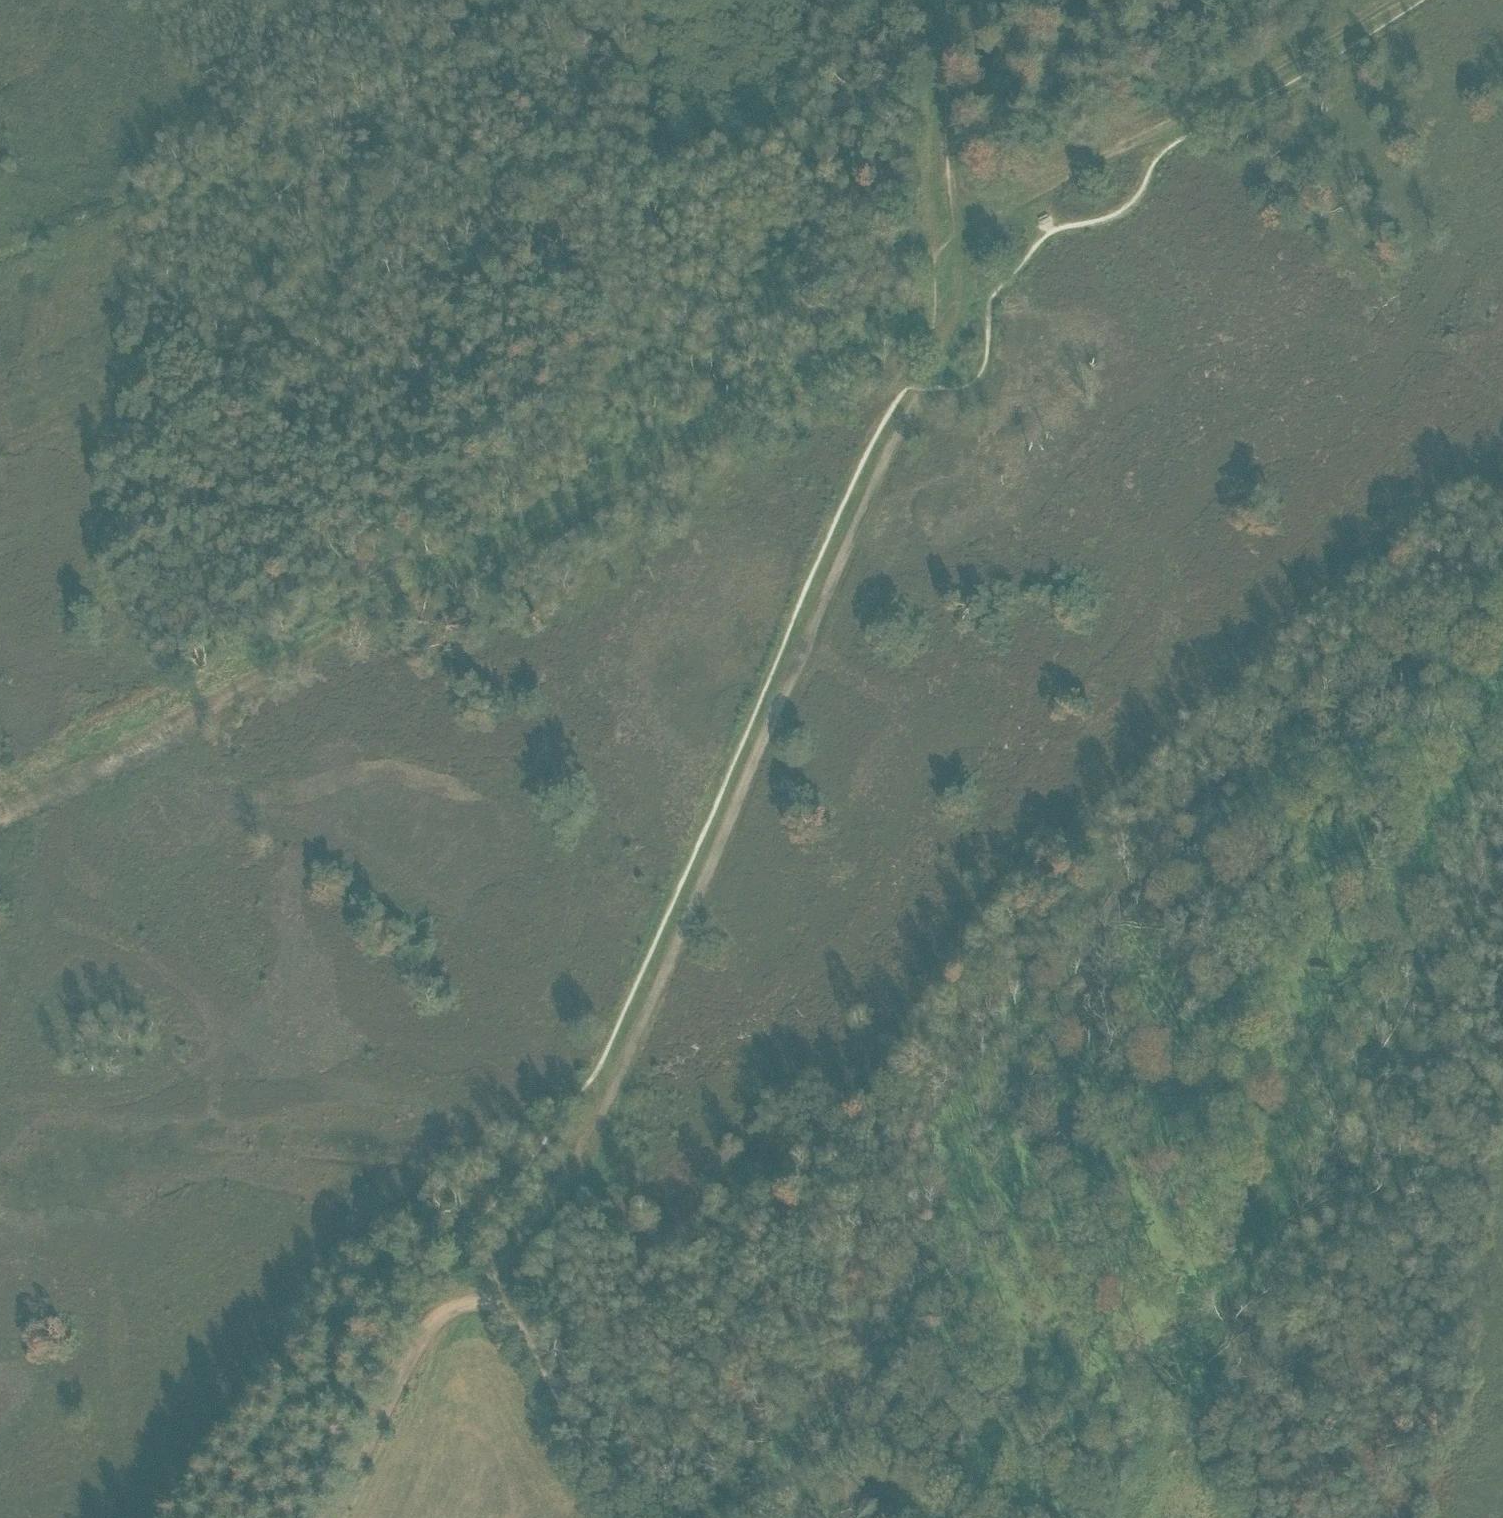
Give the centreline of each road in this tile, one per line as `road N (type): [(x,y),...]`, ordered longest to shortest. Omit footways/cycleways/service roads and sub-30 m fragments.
road 1 (track): [(910,390),(545,1214),(471,1288)]
road 2 (track): [(947,250),(1371,0)]
road 3 (track): [(471,1288),(440,1309),(329,1517)]
road 4 (track): [(471,1288),(610,1517)]
road 5 (track): [(944,0),(947,250)]
road 6 (track): [(947,250),(934,328),(910,390)]

